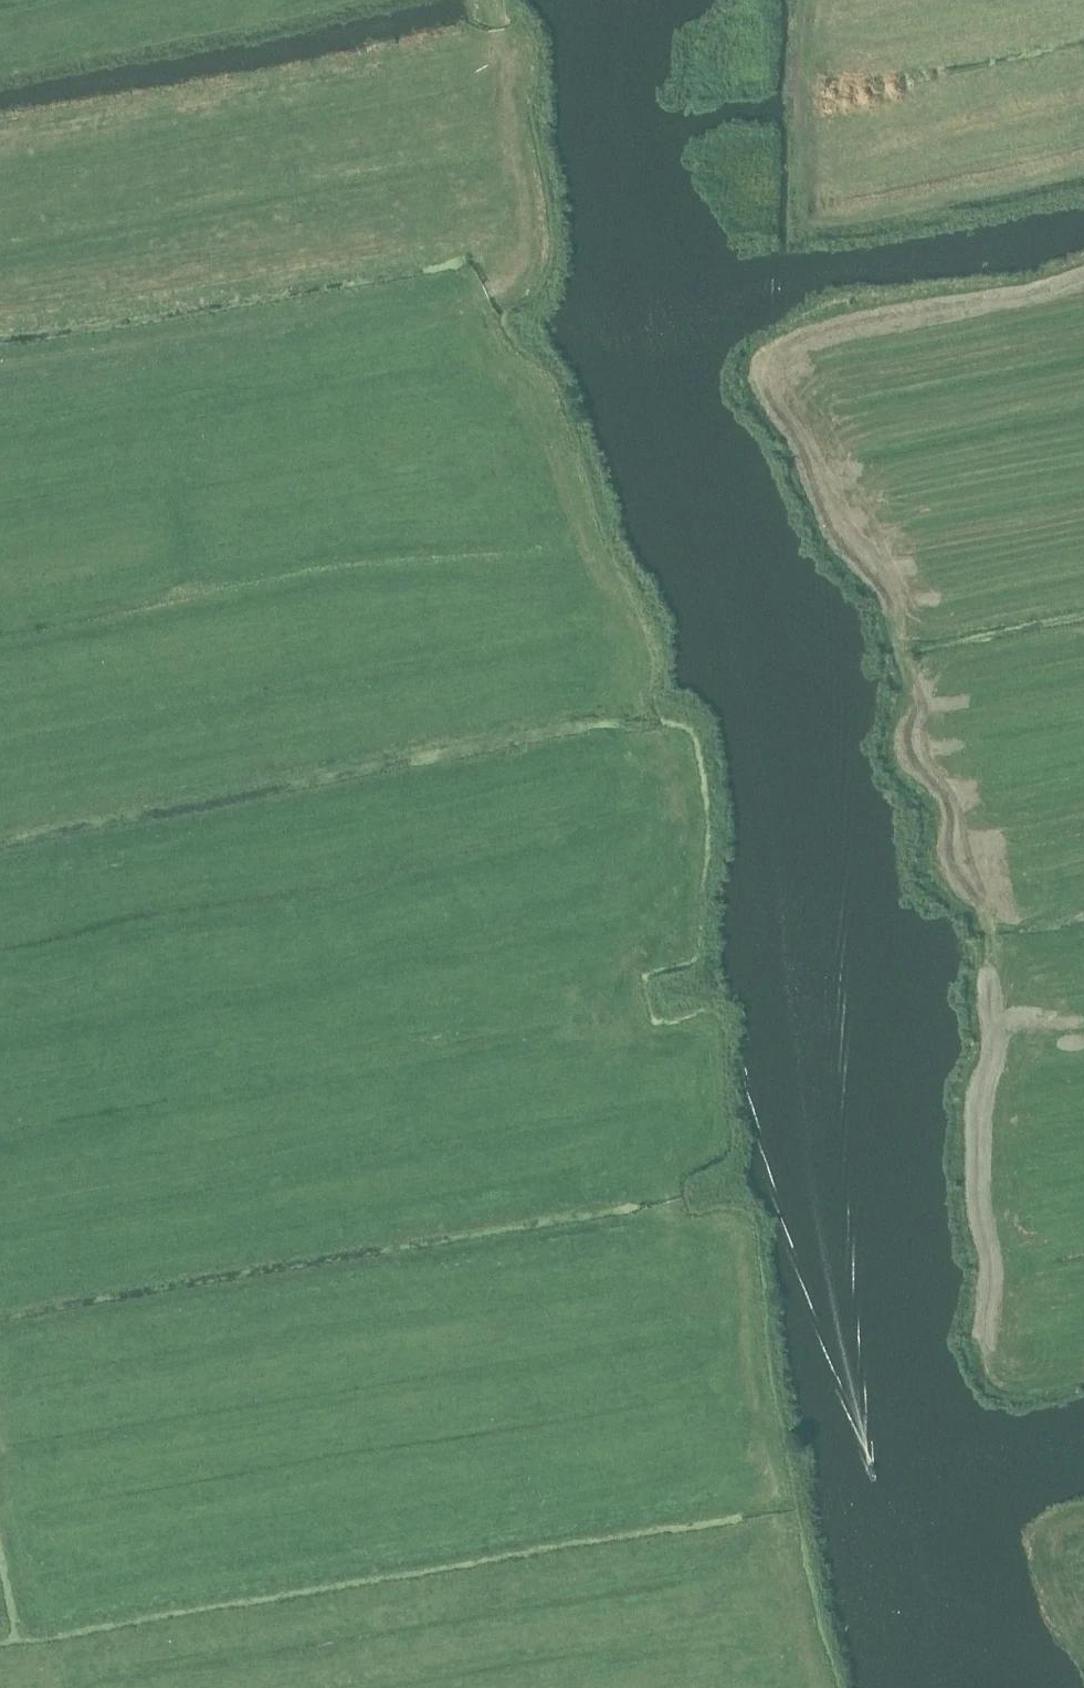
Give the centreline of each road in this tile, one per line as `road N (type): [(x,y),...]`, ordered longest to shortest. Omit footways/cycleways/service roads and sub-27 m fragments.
road 1 (track): [(797,1687),(751,1517),(760,1451),(740,1246),(725,1226),(674,1225),(662,1202),(669,1159),(701,1113),(697,1083),(680,1061),(635,1042),(619,1014),(624,974),(657,932),(680,884),(687,833),(681,789),(637,721),(632,615),(593,548),(546,418),(470,319),(477,298),(517,271),(529,244),(512,92),(490,0)]
road 2 (track): [(0,306),(530,228)]
road 3 (track): [(504,55),(0,145)]

